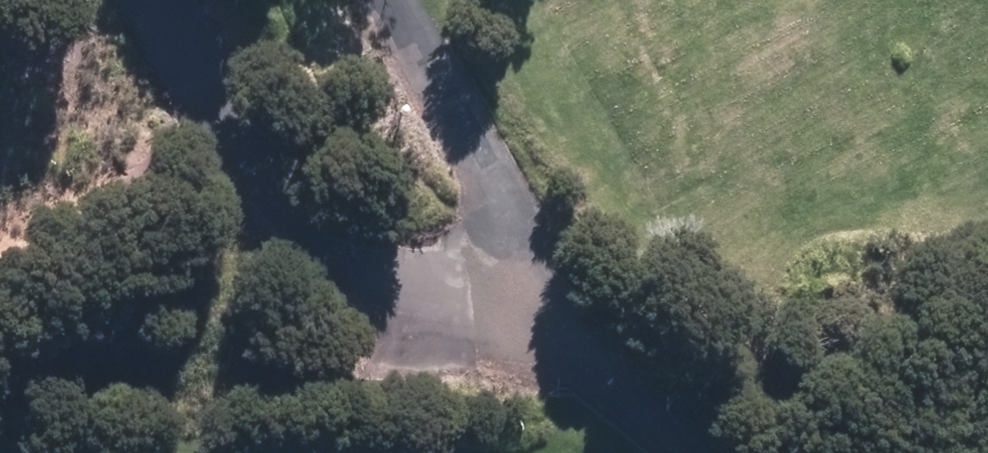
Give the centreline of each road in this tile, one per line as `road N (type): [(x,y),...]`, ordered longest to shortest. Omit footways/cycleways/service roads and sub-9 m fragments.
road 1 (track): [(170,0),(319,266),(453,323),(599,369)]
road 2 (track): [(386,0),(599,369),(684,452)]

